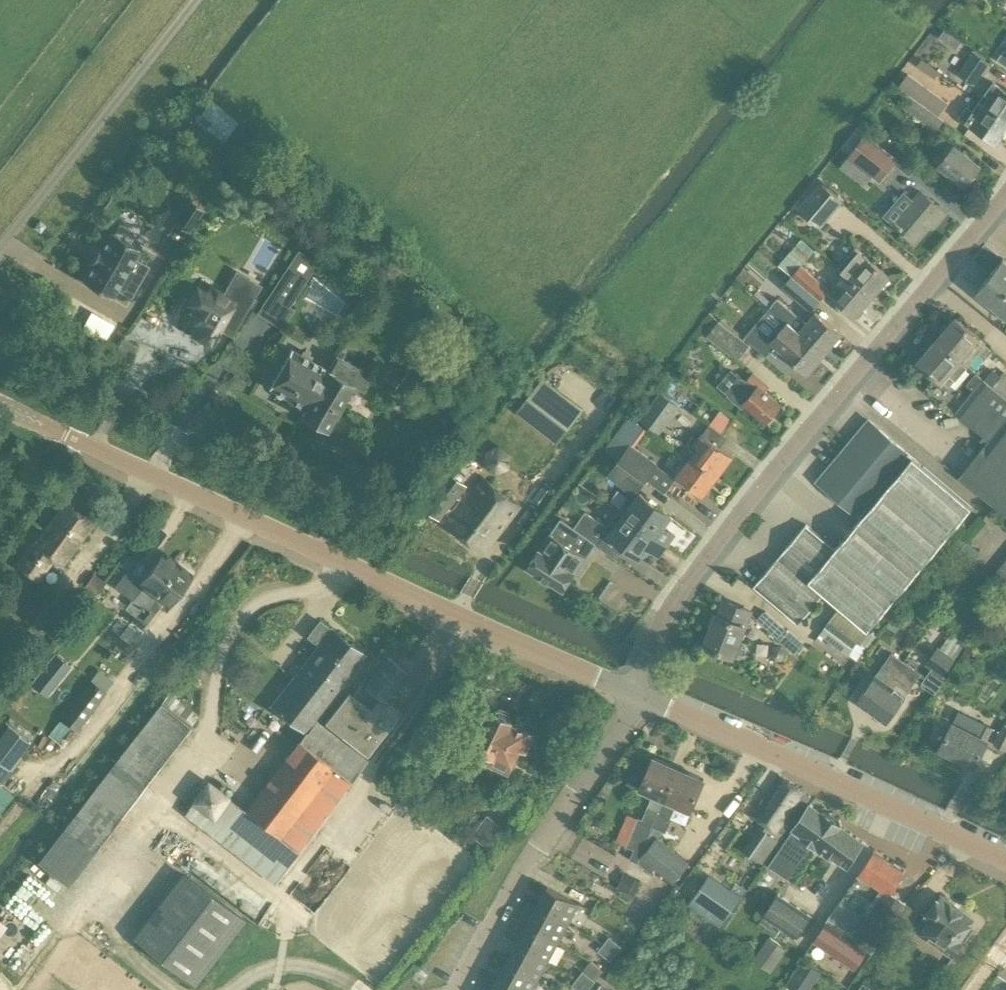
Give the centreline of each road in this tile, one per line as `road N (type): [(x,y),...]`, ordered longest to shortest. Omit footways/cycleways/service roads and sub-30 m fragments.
road 1 (tertiary): [(634,695),(0,403)]
road 2 (residential): [(634,695),(663,624),(716,547),(1005,190)]
road 3 (tertiary): [(1005,860),(634,695)]
road 4 (residential): [(454,989),(526,860),(623,725),(634,695)]

